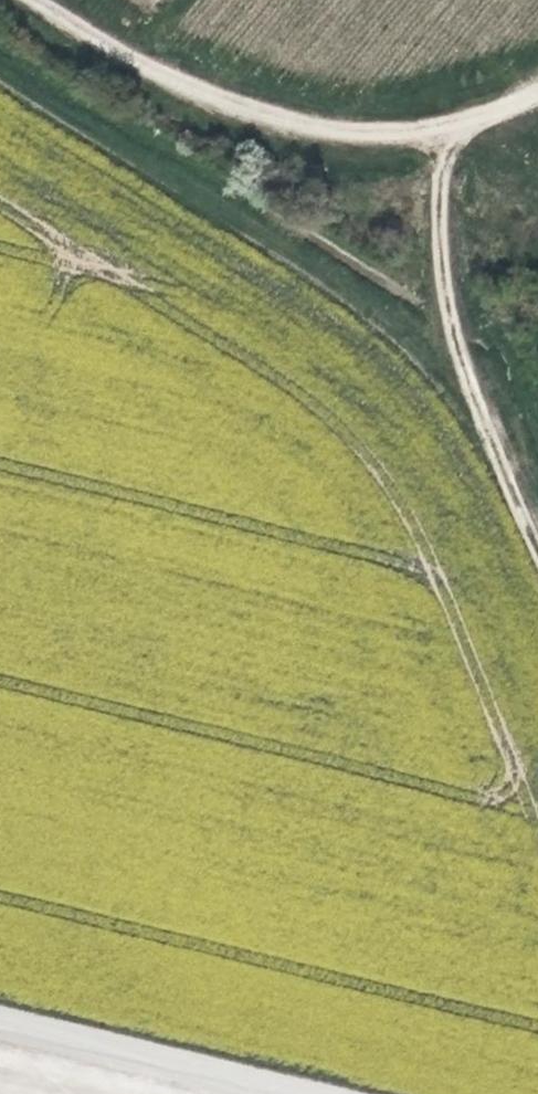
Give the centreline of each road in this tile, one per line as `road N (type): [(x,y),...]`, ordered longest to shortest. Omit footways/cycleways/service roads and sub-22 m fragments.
road 1 (track): [(41,0),(237,116),(302,130),(376,131),(442,120),(537,82)]
road 2 (unclassified): [(0,1023),(296,1093)]

